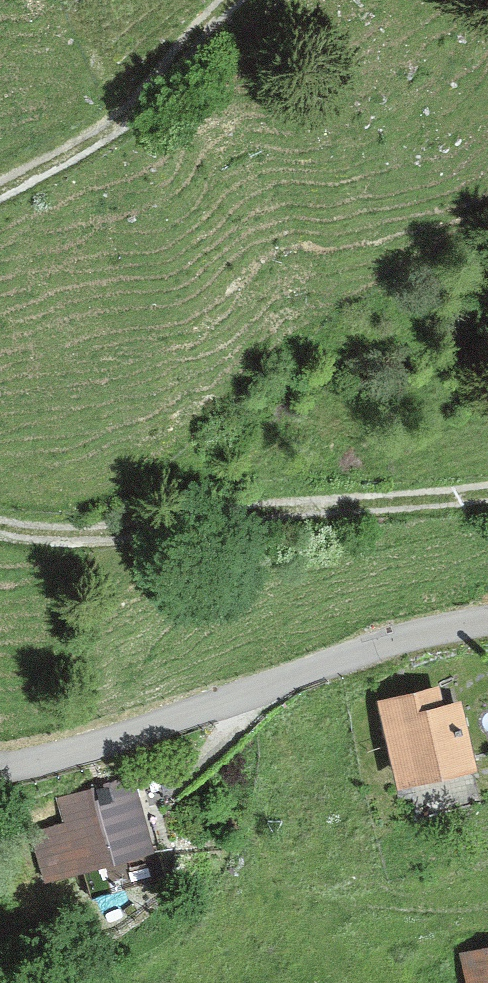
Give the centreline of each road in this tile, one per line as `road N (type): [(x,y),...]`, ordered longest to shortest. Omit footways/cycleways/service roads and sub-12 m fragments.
road 1 (unclassified): [(487,624),(392,635),(221,707),(0,770)]
road 2 (track): [(487,490),(427,500),(258,502),(119,535),(0,533)]
road 3 (track): [(0,188),(125,117),(235,0)]

